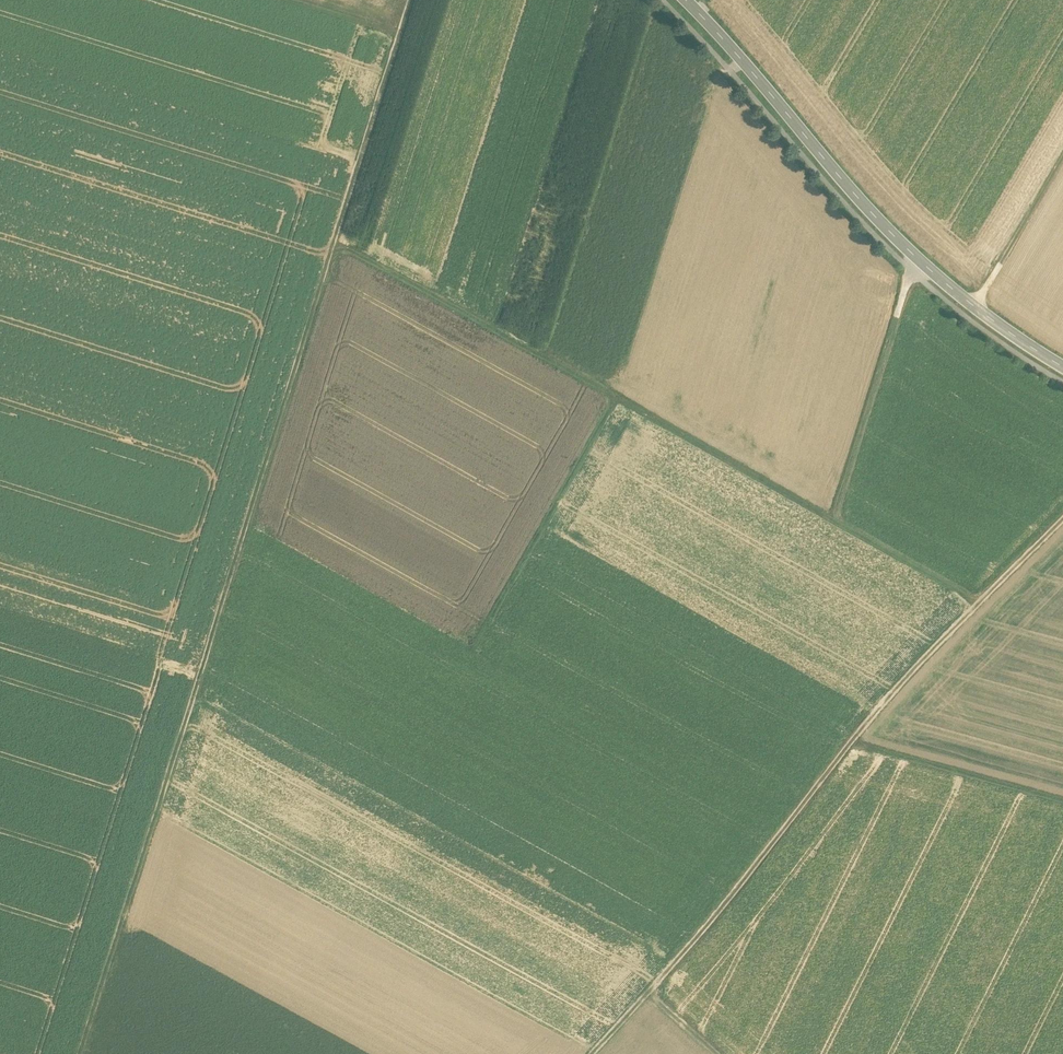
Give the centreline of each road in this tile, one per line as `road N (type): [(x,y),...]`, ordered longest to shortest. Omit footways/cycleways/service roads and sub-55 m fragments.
road 1 (track): [(80,1053),(411,0)]
road 2 (track): [(1062,518),(888,697),(703,929),(588,1053)]
road 3 (track): [(977,603),(616,398),(476,653)]
road 4 (tertiary): [(1062,366),(974,305),(882,223),(687,0)]
road 5 (track): [(616,398),(336,241)]
road 6 (track): [(1062,800),(851,741)]
road 7 (track): [(832,521),(895,321)]
road 8 (track): [(1062,157),(974,305)]

